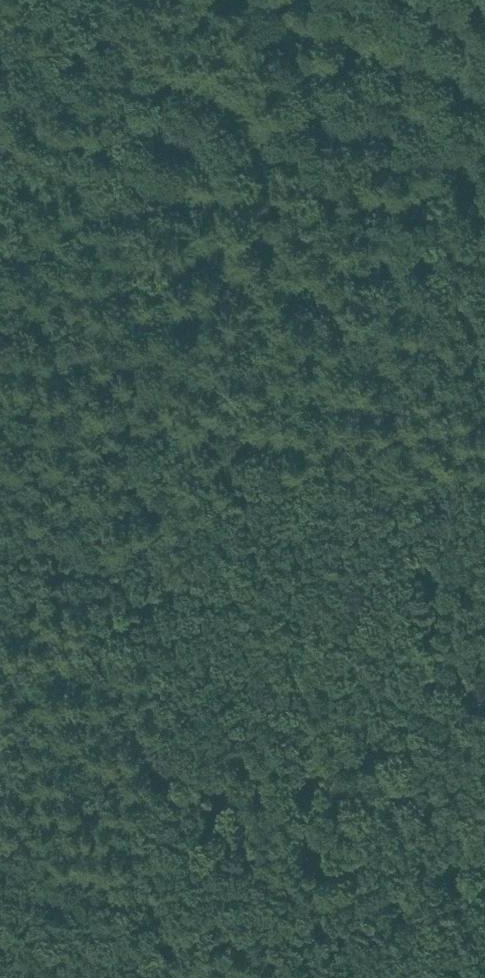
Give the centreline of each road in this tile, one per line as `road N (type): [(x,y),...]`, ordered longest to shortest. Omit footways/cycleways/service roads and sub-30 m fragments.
road 1 (track): [(484,82),(266,0)]

